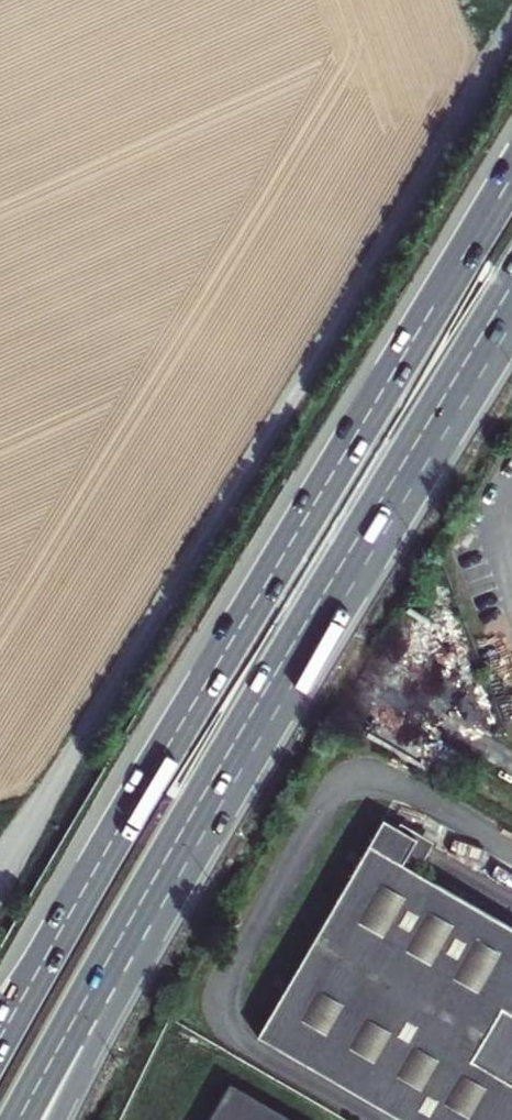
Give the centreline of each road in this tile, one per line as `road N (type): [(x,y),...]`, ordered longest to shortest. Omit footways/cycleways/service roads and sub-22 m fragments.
road 1 (unclassified): [(0,877),(511,25)]
road 2 (trunk): [(511,181),(51,948)]
road 3 (trunk): [(126,926),(511,286)]
road 4 (trunk): [(20,1119),(126,926)]
road 5 (trunk): [(56,1119),(126,926)]

